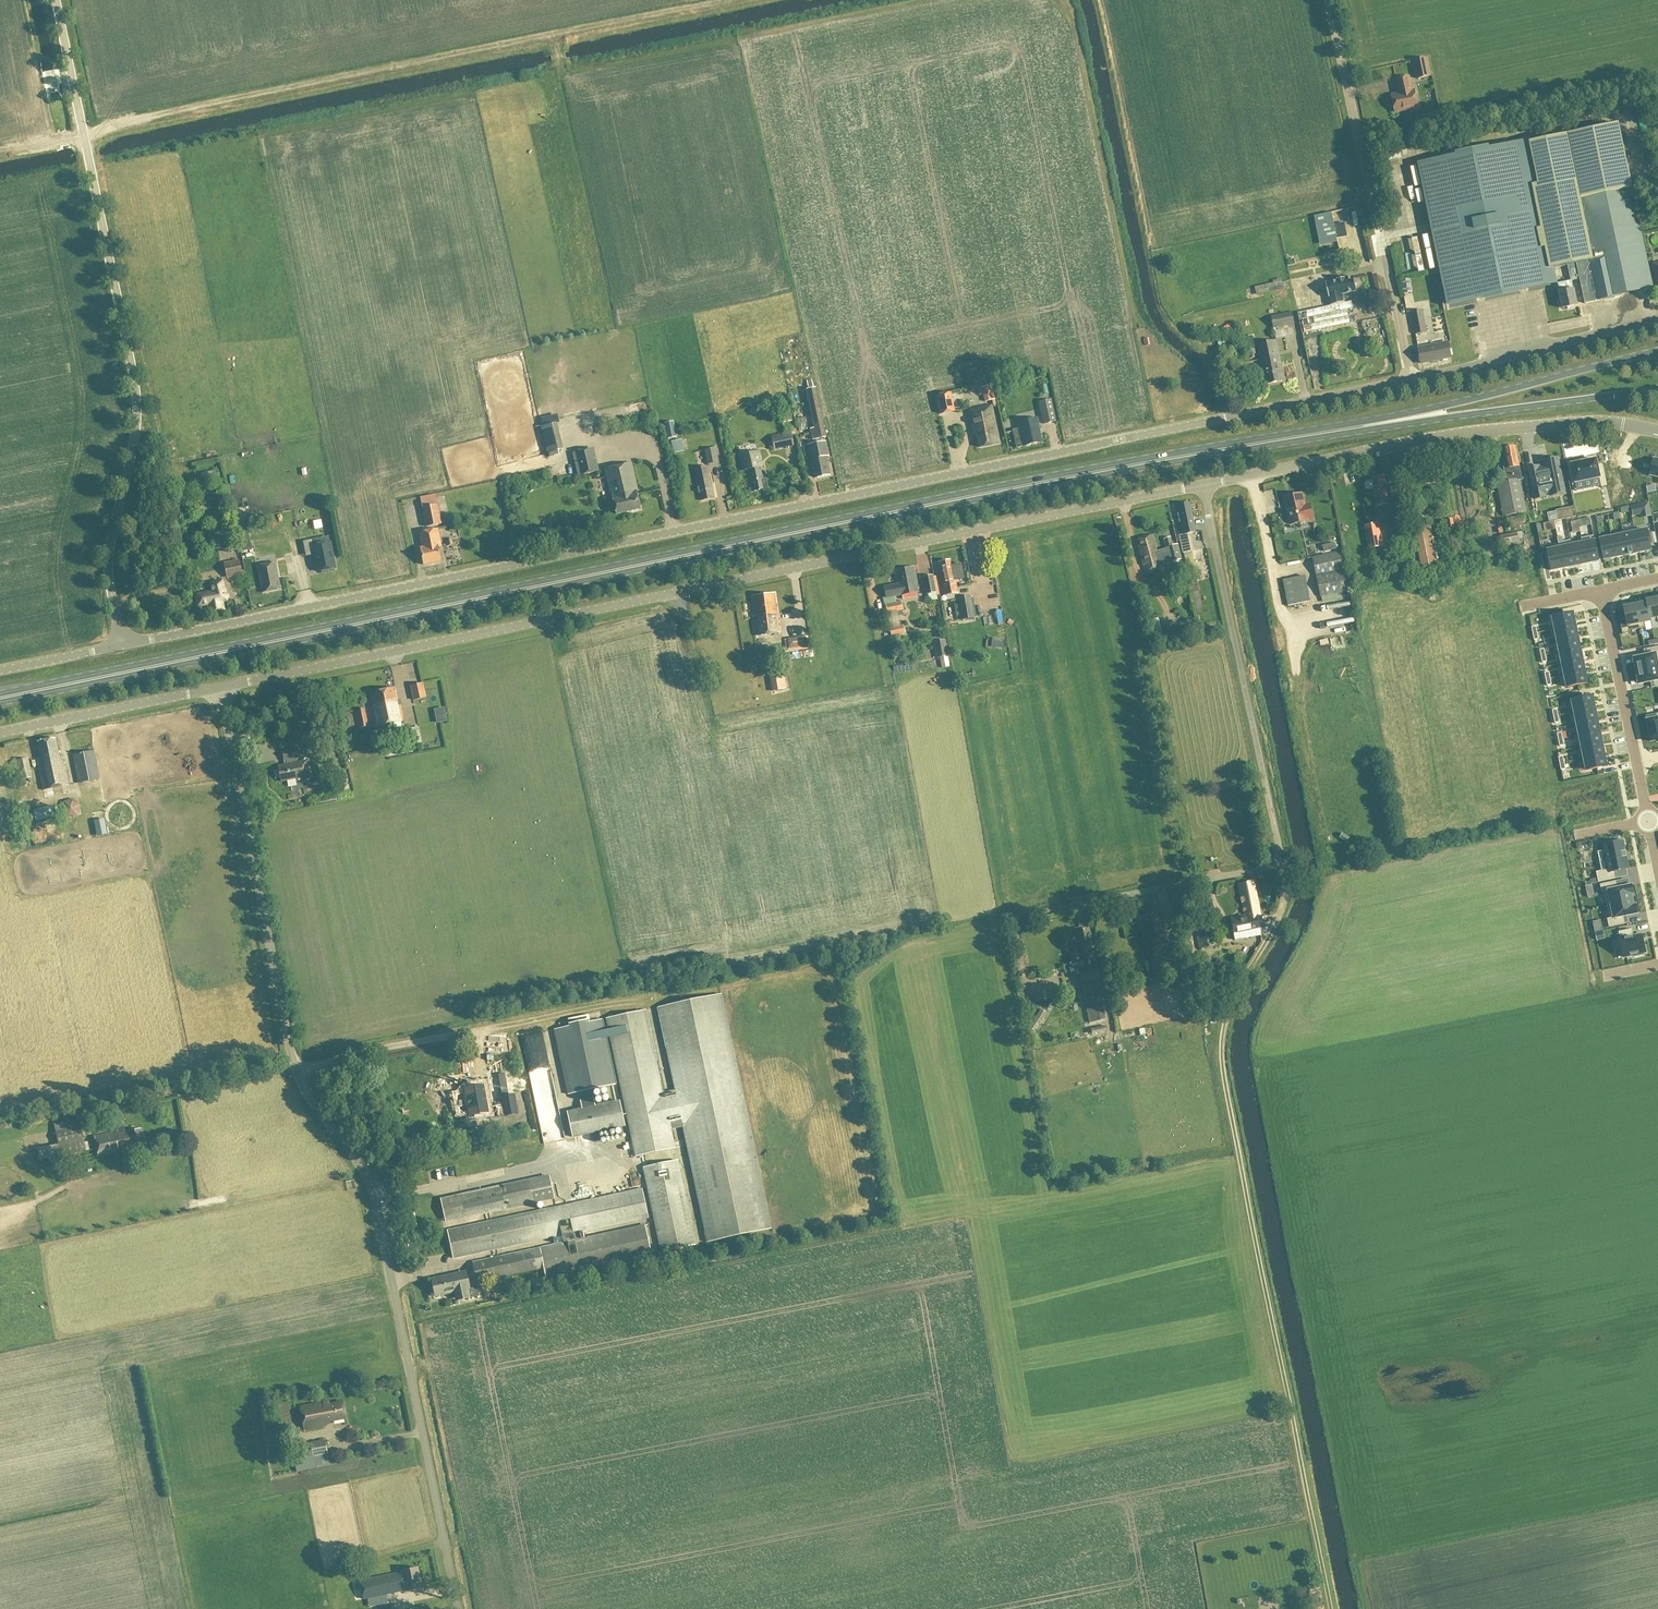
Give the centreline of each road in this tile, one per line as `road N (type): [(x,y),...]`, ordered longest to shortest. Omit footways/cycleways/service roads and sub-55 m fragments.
road 1 (primary): [(0,699),(902,510),(1378,425)]
road 2 (unclassified): [(123,646),(1410,381)]
road 3 (unclassified): [(221,690),(1202,486)]
road 4 (unclassified): [(458,1608),(376,1199),(310,1102),(287,1039),(221,690)]
road 5 (track): [(1282,867),(1281,910),(1233,1000),(1222,1064),(1333,1608)]
road 6 (track): [(723,2),(124,120),(85,139),(0,149)]
road 7 (unclassified): [(1013,920),(1282,867),(1202,486)]
road 8 (unclassified): [(123,646),(110,567),(141,398),(56,0)]
road 9 (unclassified): [(1202,486),(1489,432),(1589,424),(1657,433)]
road 10 (unclassified): [(1410,381),(1329,0)]
road 11 (primary): [(1657,354),(1378,425)]
road 12 (primary): [(1378,425),(1657,391)]
road 13 (unclassified): [(1410,381),(1657,324)]
road 14 (unclassified): [(0,735),(221,690)]
road 15 (track): [(1291,682),(1249,476)]
road 16 (residential): [(1601,591),(1637,765)]
road 17 (unclassified): [(0,673),(123,646)]

